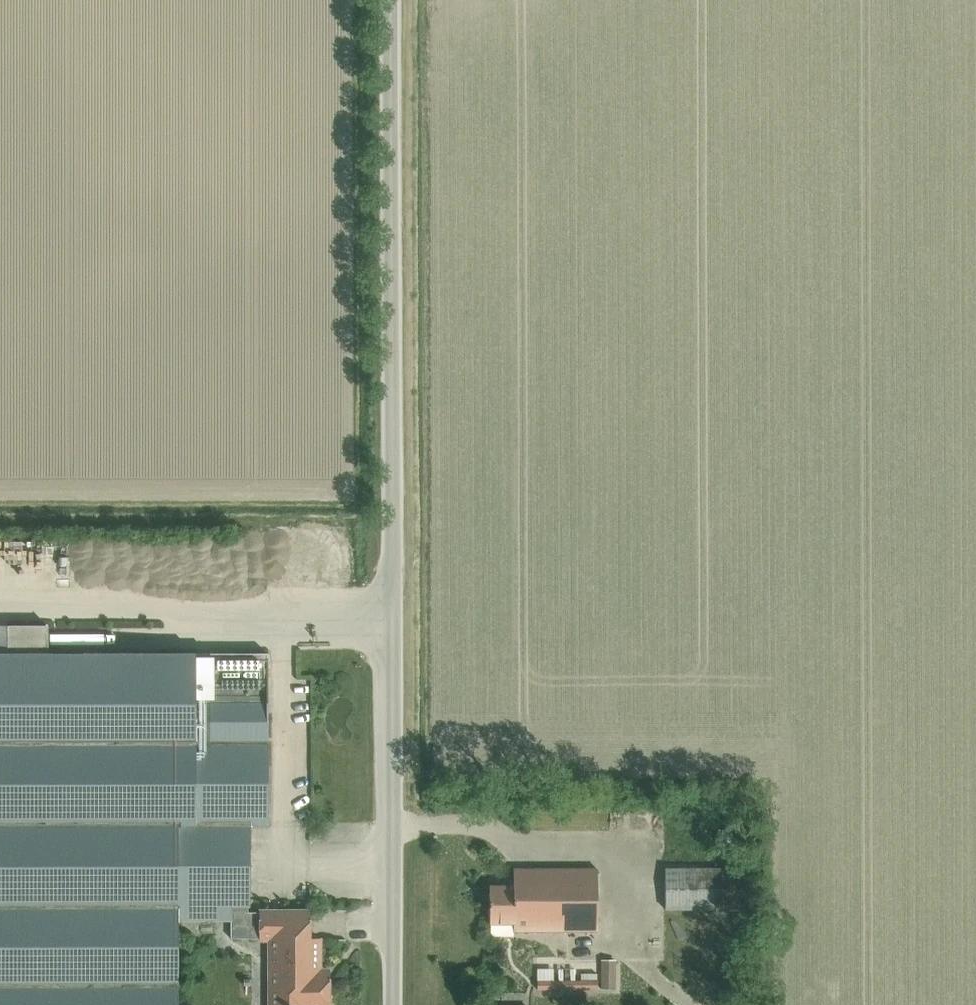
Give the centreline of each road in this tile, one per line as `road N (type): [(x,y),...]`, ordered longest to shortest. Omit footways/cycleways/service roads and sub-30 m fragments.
road 1 (unclassified): [(392,1004),(390,0)]

